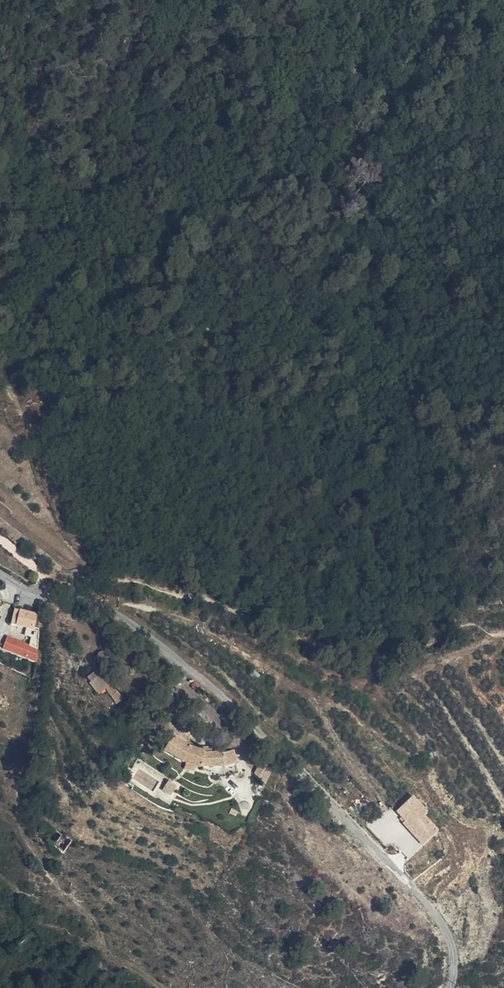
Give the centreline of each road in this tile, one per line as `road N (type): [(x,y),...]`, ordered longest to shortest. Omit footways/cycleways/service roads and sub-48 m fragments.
road 1 (unclassified): [(0,572),(40,588),(62,584),(141,627),(238,703),(432,906),(456,952),(452,987)]
road 2 (track): [(489,637),(474,618),(455,620),(415,645),(361,652),(166,583),(106,576),(62,584)]
road 3 (track): [(376,959),(380,928),(312,852),(282,751)]

